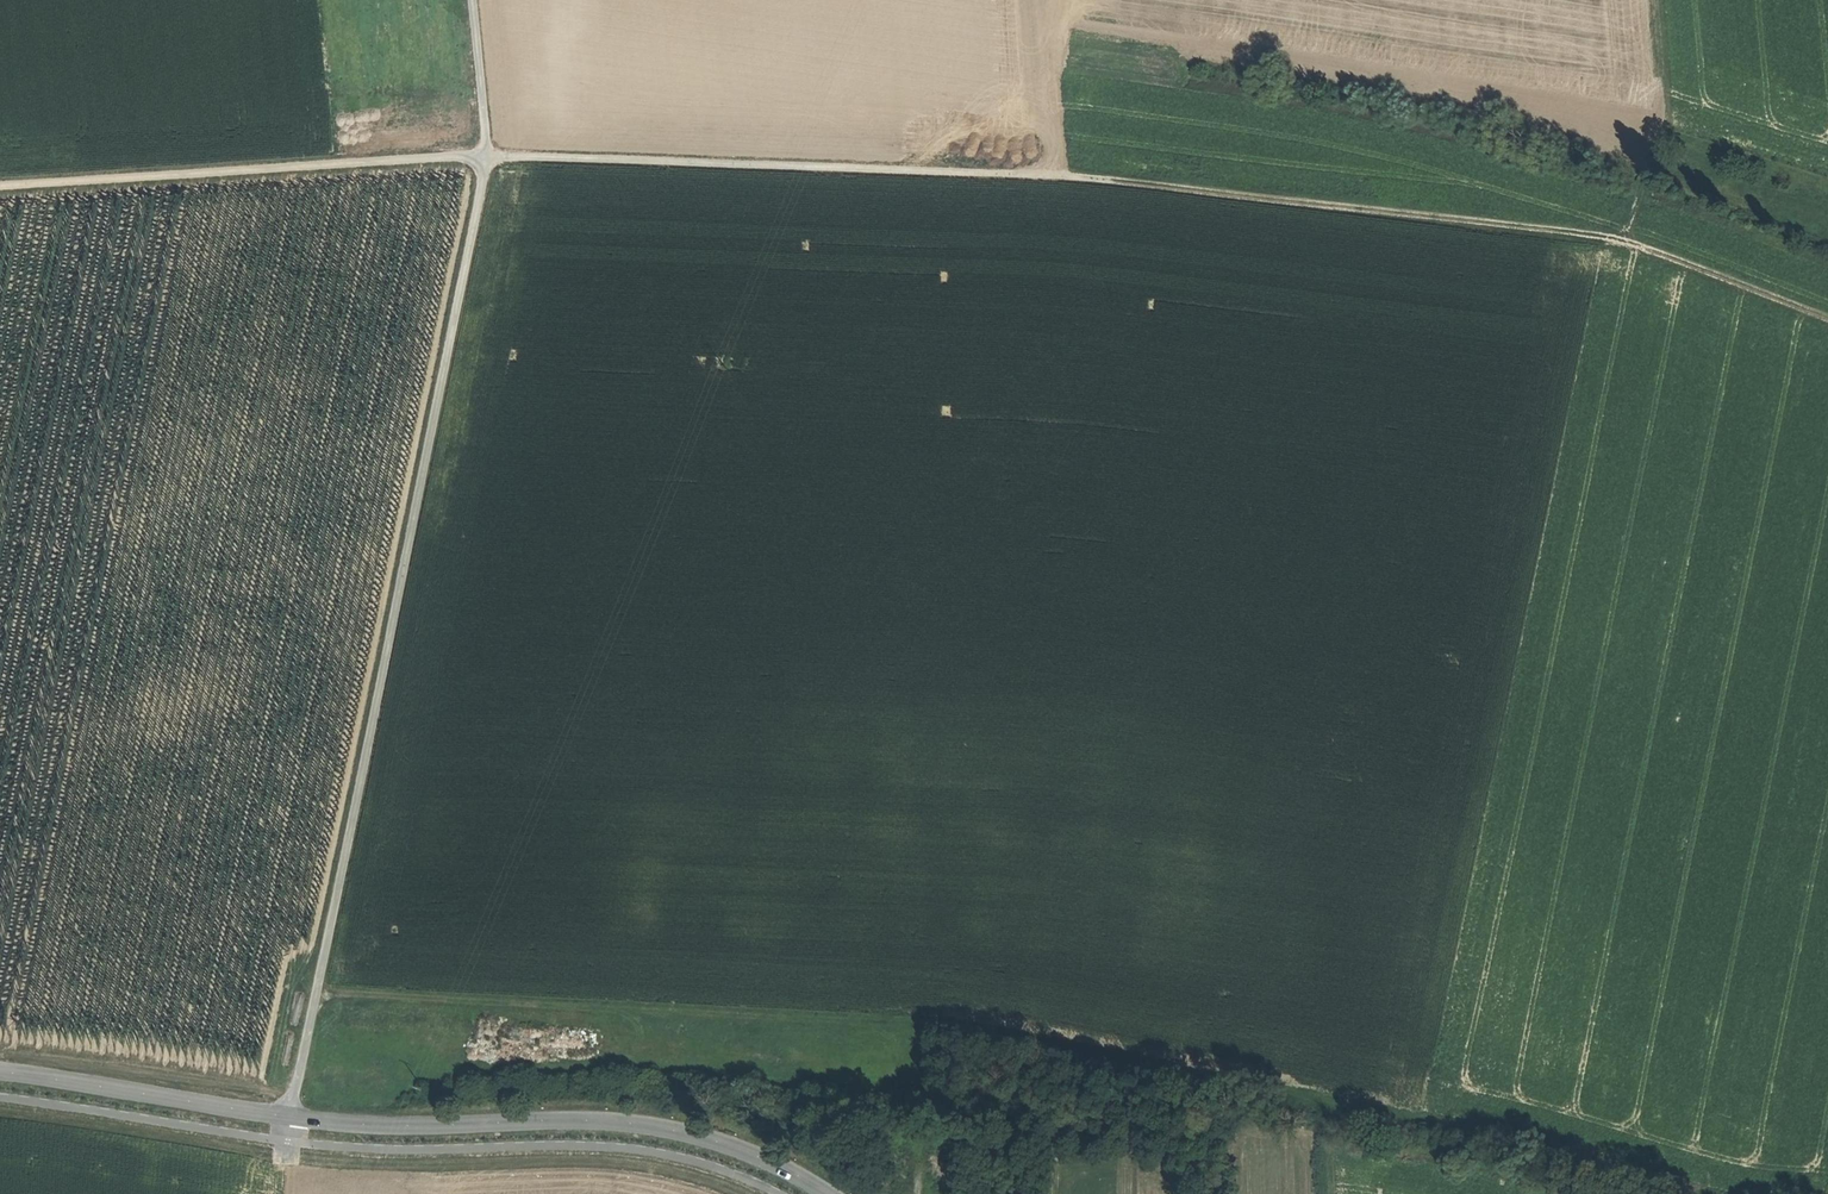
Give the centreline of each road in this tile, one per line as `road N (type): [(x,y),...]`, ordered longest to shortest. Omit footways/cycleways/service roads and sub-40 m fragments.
road 1 (track): [(1827,322),(1623,246),(1568,235),(1062,175),(447,156),(0,188)]
road 2 (track): [(1699,1193),(1496,1128),(1322,1105),(951,1021),(321,986)]
road 3 (track): [(283,1116),(321,986),(488,159),(471,0)]
road 4 (tertiary): [(828,1193),(730,1146),(642,1124),(358,1125),(0,1072)]
road 5 (track): [(1336,1193),(1335,1131),(1489,1152),(1620,1193)]
road 6 (track): [(1623,246),(1667,125),(1656,0)]
road 7 (track): [(1062,175),(1049,0)]

